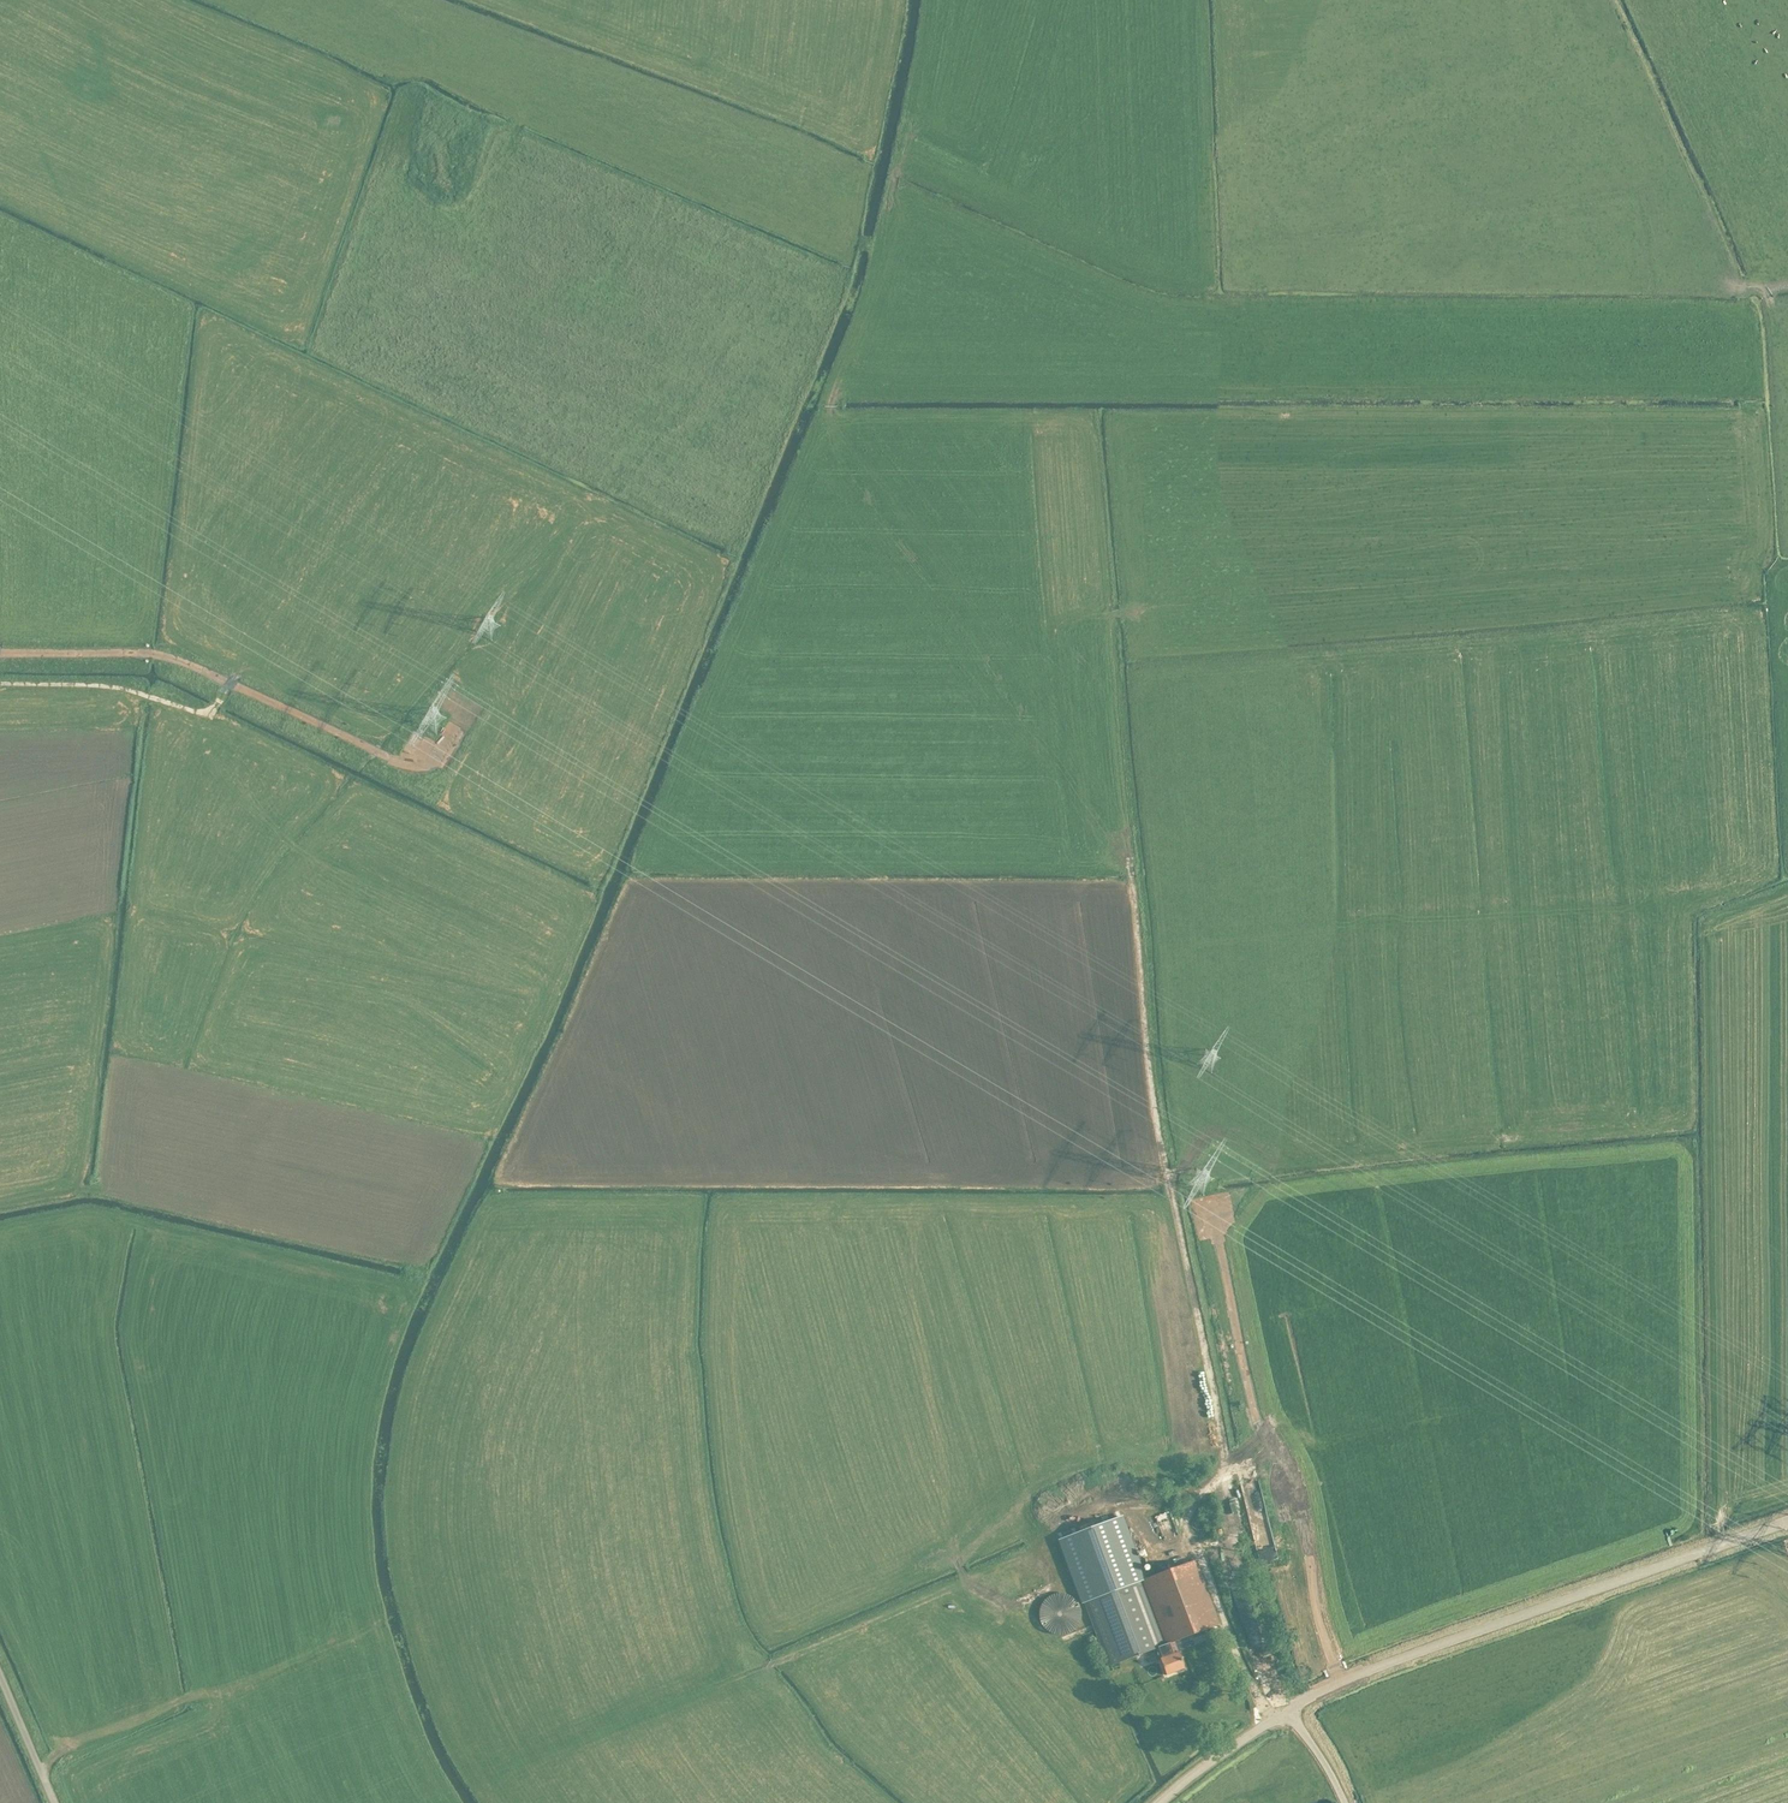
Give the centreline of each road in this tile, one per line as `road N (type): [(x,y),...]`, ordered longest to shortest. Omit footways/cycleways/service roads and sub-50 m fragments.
road 1 (unclassified): [(1154,1802),(1201,1766),(1339,1688),(1787,1523)]
road 2 (unclassified): [(55,1802),(0,1674)]

